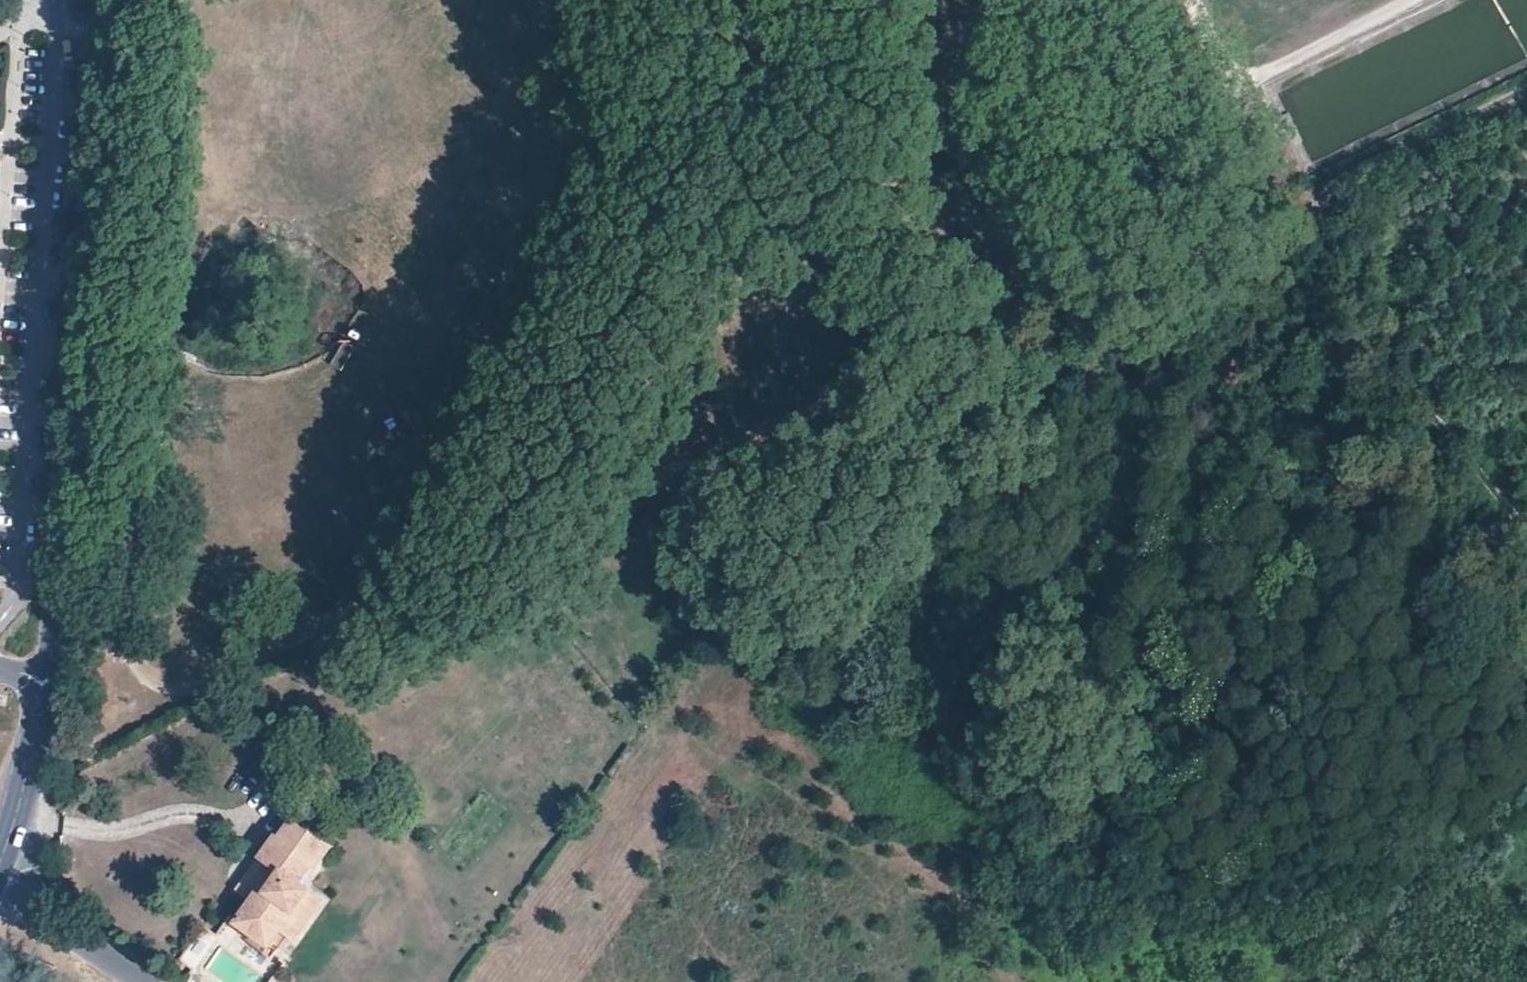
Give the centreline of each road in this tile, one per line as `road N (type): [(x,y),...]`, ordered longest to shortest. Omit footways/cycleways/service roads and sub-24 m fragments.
road 1 (tertiary): [(42,677),(102,0)]
road 2 (tertiary): [(1,877),(42,677)]
road 3 (unclassified): [(145,981),(1,877)]

